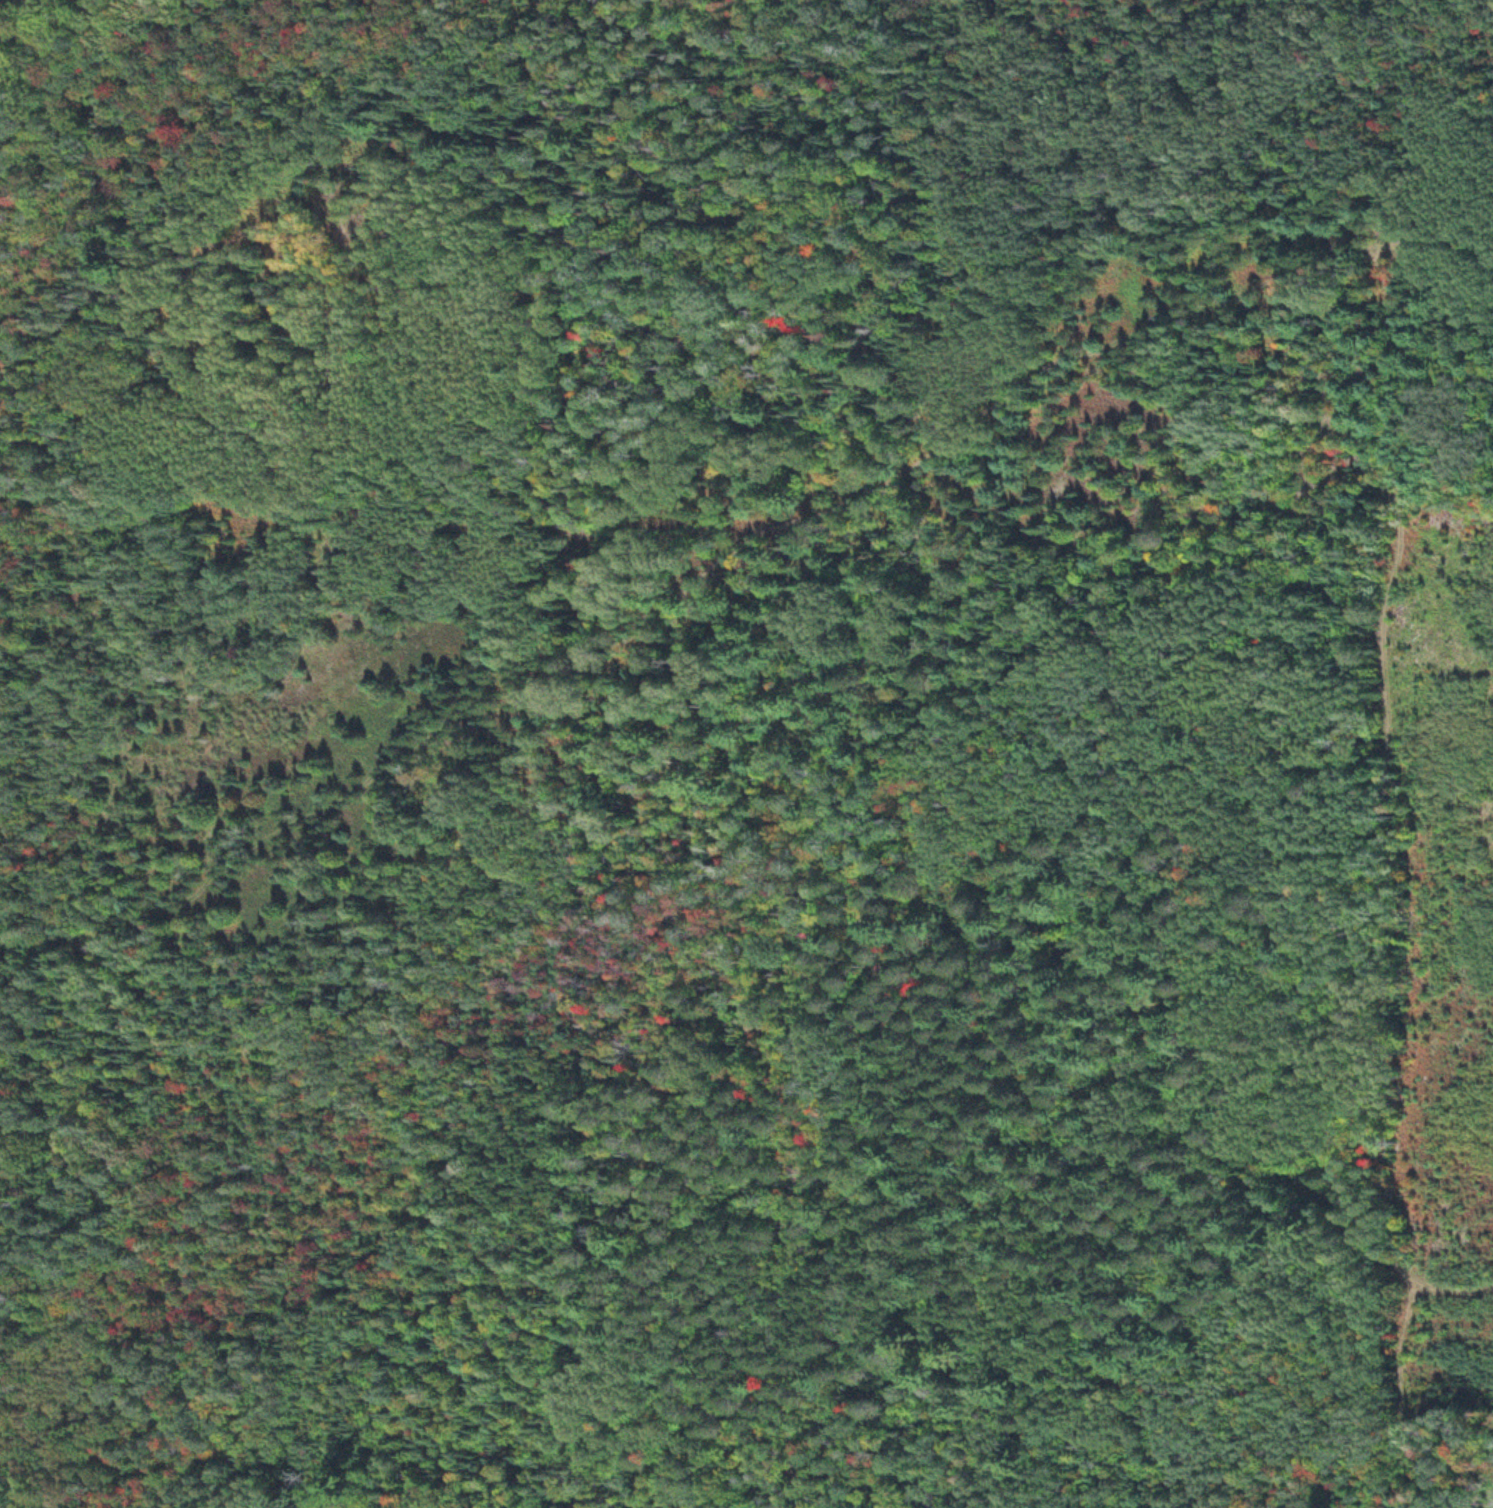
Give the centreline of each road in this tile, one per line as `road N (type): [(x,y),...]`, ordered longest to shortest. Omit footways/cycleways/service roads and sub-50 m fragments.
road 1 (track): [(1492,1293),(1418,1297),(1344,1243),(1304,1077),(1310,910),(1386,615),(1390,521),(1379,317),(1492,318)]
road 2 (track): [(1418,1297),(1390,1359),(1389,1507)]

